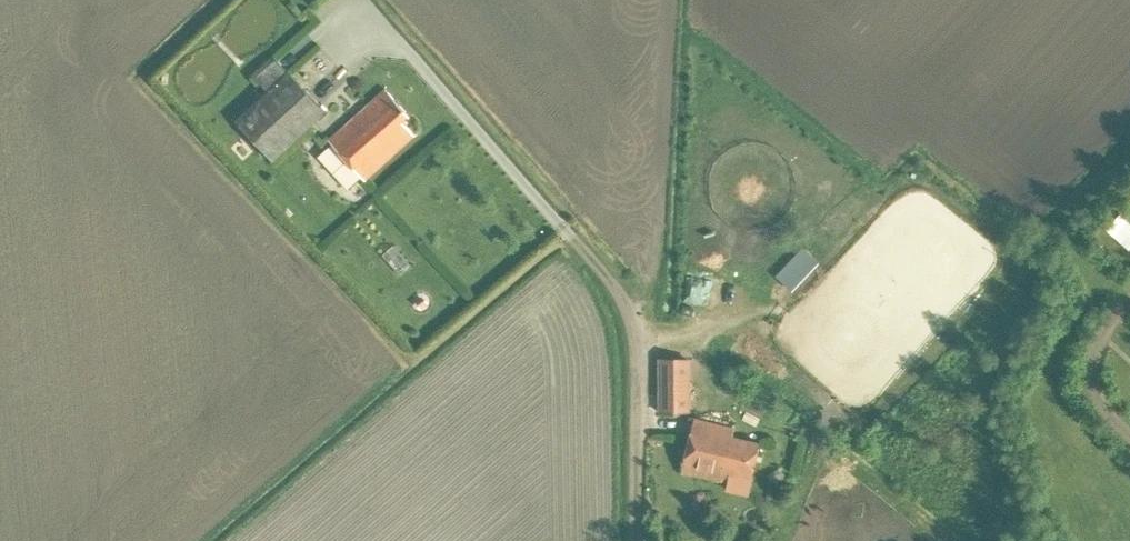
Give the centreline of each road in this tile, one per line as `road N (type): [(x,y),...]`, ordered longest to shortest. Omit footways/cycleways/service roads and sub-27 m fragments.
road 1 (unclassified): [(636,540),(631,320),(615,284),(402,39)]

